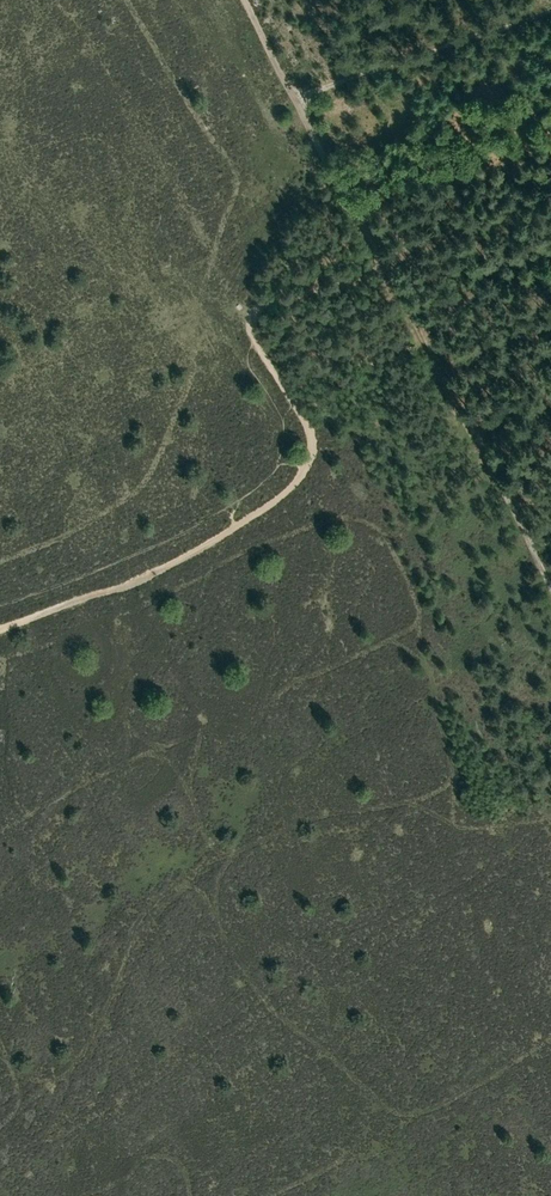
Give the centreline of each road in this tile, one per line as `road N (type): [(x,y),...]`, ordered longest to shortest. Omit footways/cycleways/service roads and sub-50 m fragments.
road 1 (track): [(0,627),(168,568),(295,484),(311,458),(311,433),(256,338)]
road 2 (track): [(388,272),(244,0)]
road 3 (track): [(294,96),(550,7)]
road 4 (track): [(519,506),(388,272)]
road 5 (track): [(256,338),(250,319),(257,307),(388,272)]

